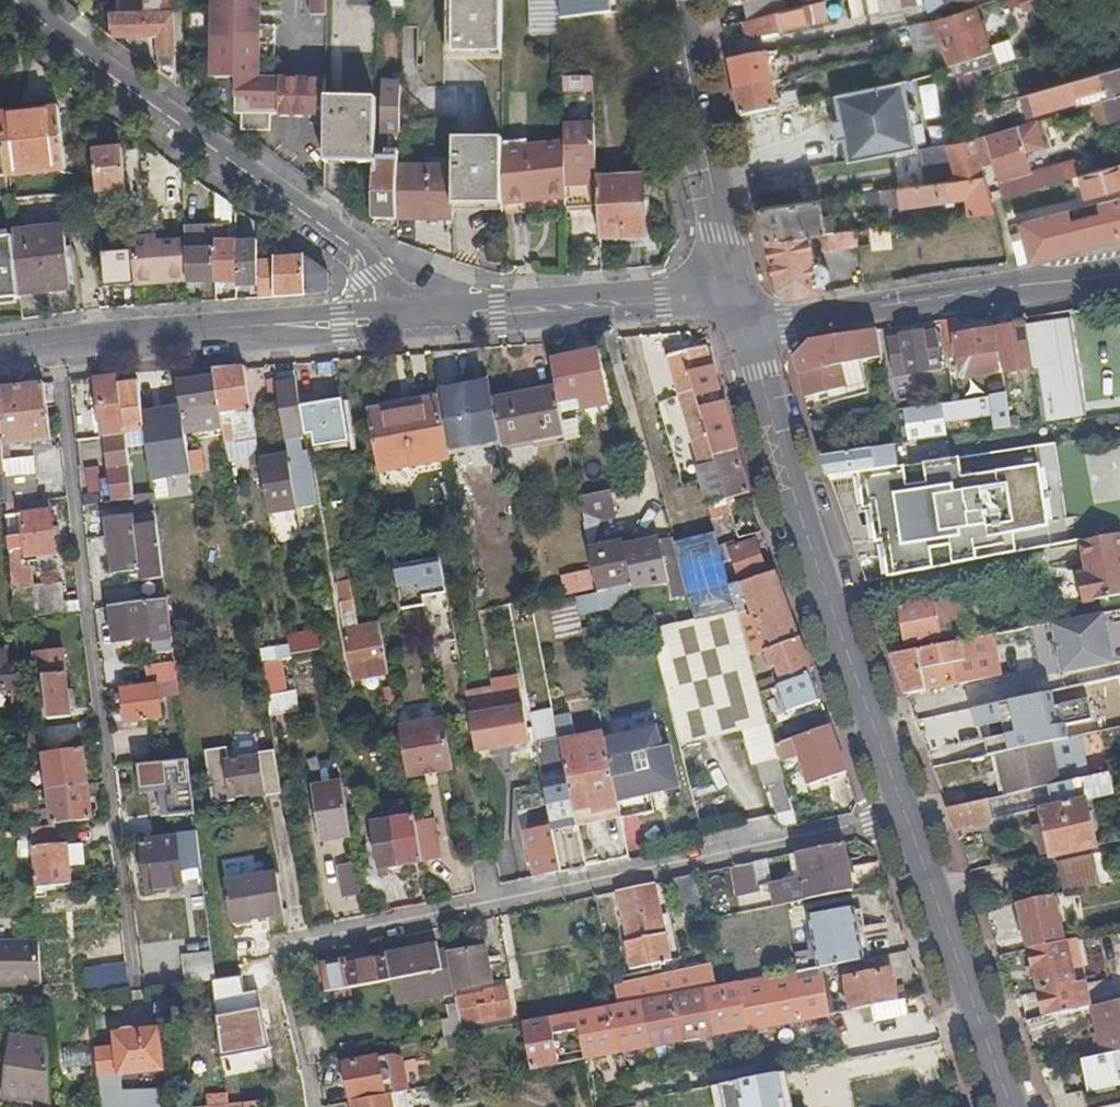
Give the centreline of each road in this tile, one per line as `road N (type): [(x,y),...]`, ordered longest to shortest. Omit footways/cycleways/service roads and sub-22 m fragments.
road 1 (residential): [(273,952),(905,814)]
road 2 (residential): [(135,977),(54,348)]
road 3 (secondary): [(745,331),(905,814)]
road 4 (unclassified): [(399,319),(350,247),(24,0)]
road 5 (unclassified): [(745,331),(1119,274)]
road 6 (tertiary): [(54,348),(399,319)]
road 7 (tertiary): [(399,319),(735,292)]
road 8 (secondary): [(905,814),(1010,1106)]
road 9 (secondary): [(679,0),(735,292)]

